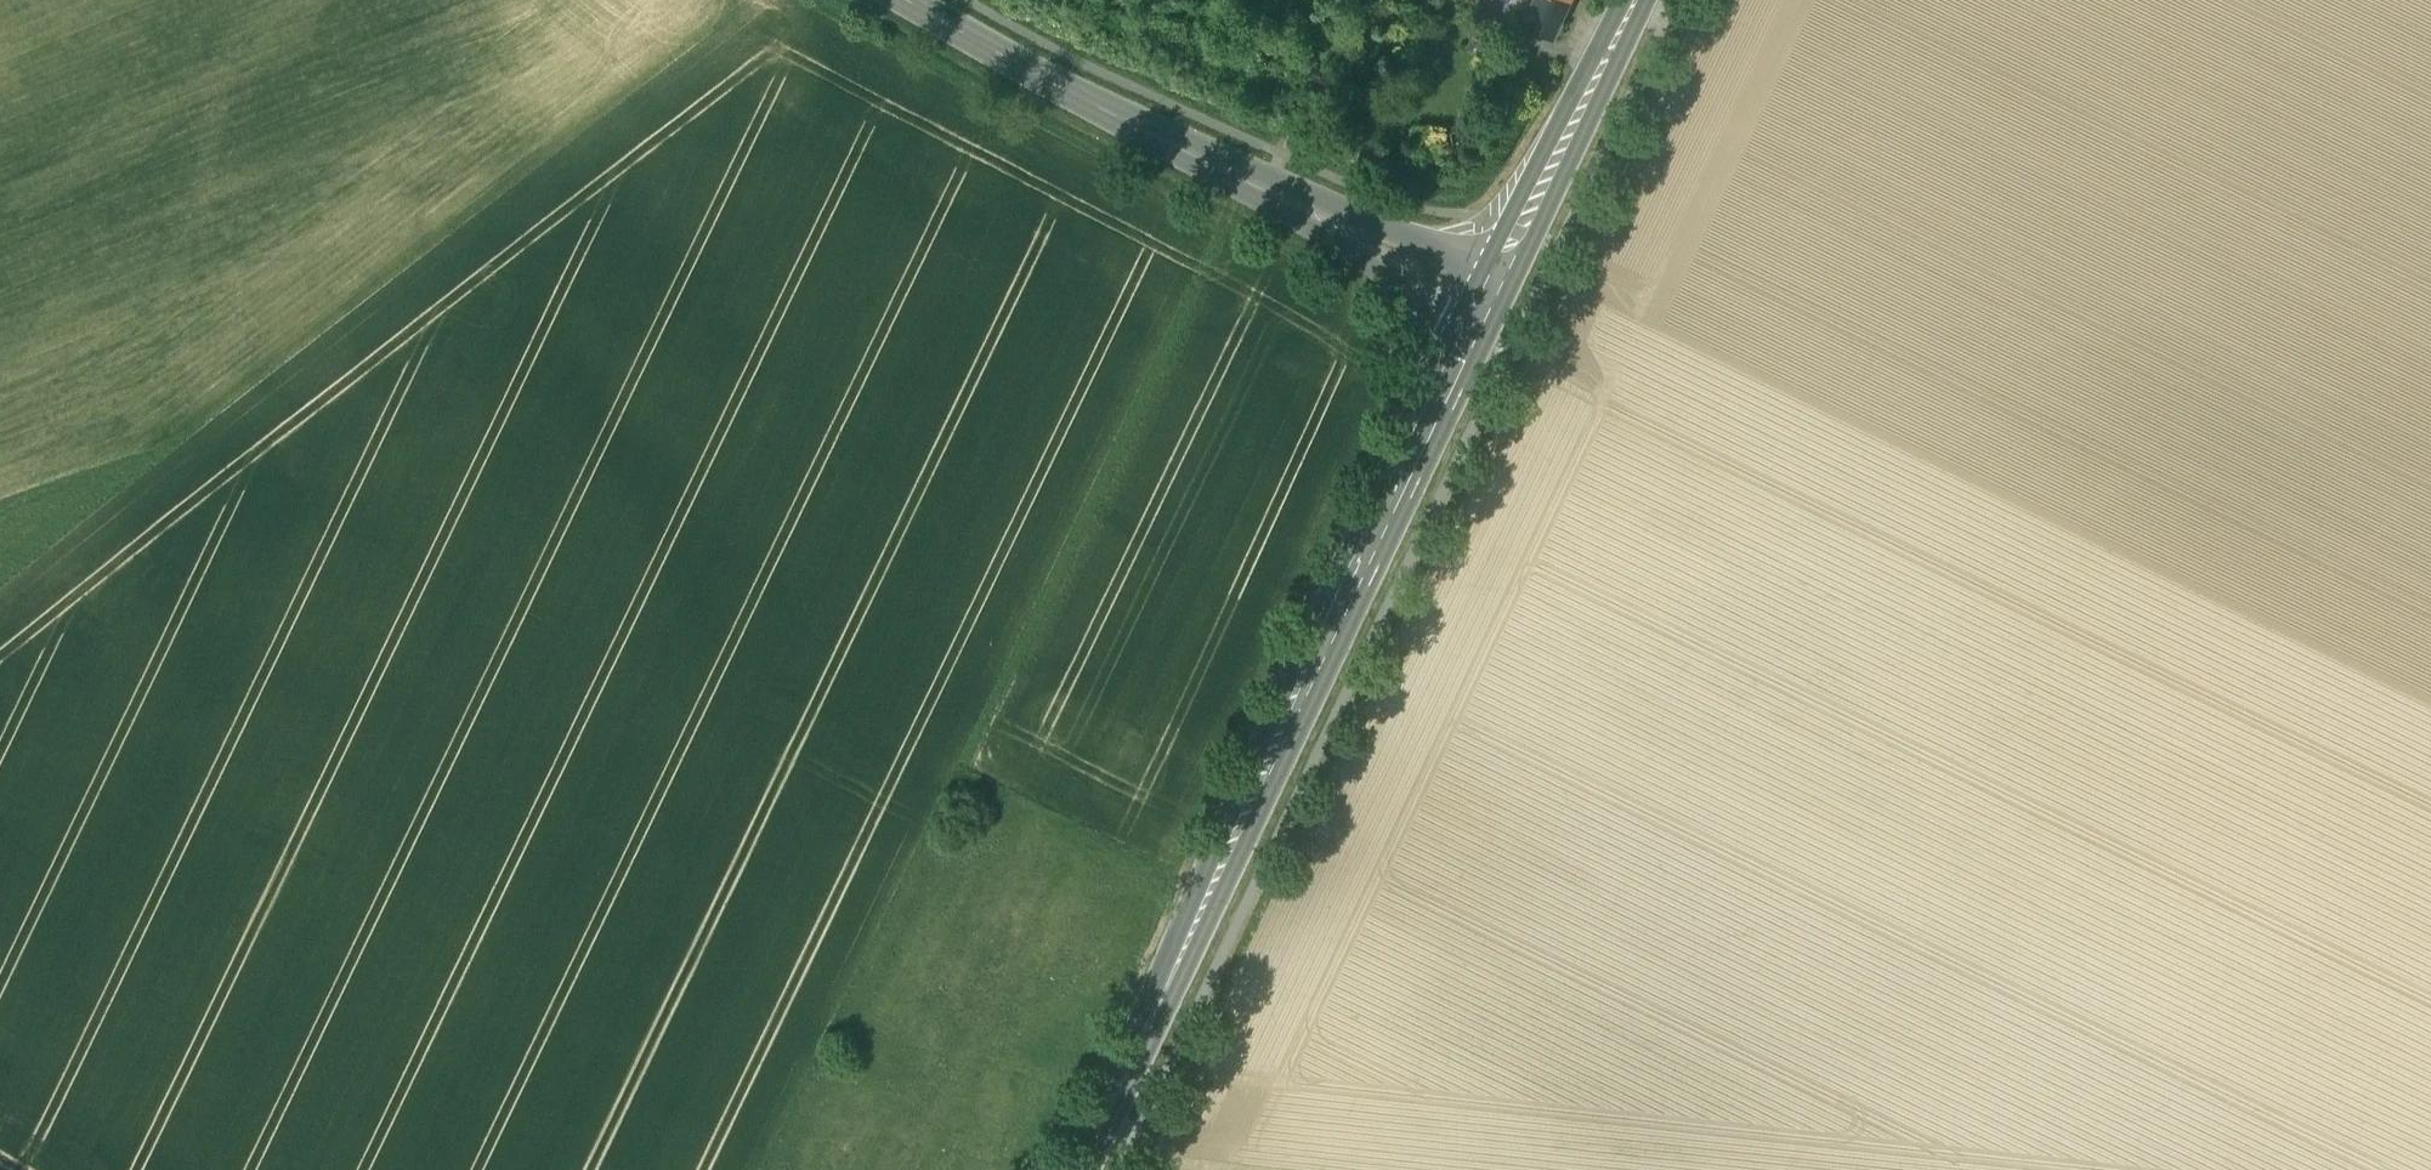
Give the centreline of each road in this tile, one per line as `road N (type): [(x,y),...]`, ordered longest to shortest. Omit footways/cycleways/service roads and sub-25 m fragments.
road 1 (primary): [(1093,1169),(1190,939),(1486,295)]
road 2 (tertiary): [(906,0),(1169,146),(1486,295)]
road 3 (primary): [(1486,295),(1643,0)]

